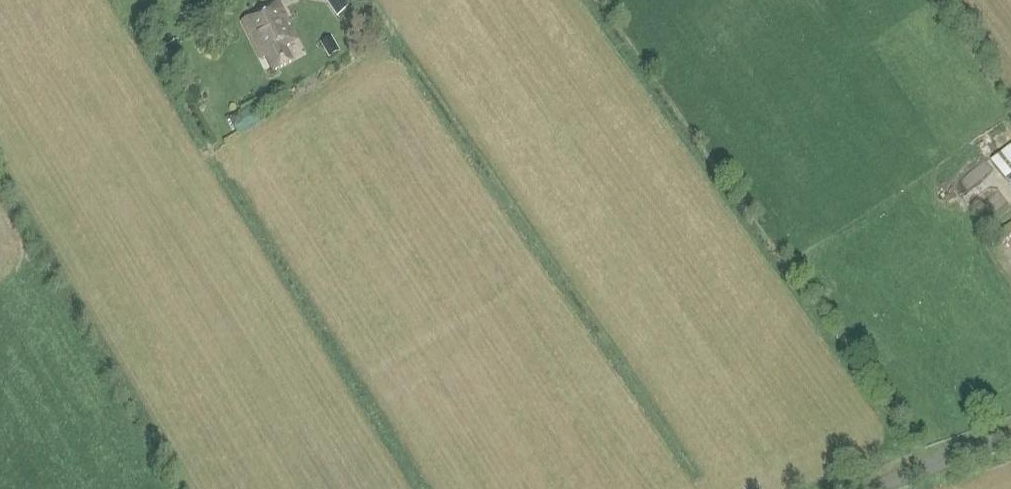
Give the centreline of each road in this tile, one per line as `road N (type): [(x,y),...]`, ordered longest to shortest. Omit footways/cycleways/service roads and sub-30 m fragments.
road 1 (unclassified): [(890,488),(1010,446)]

